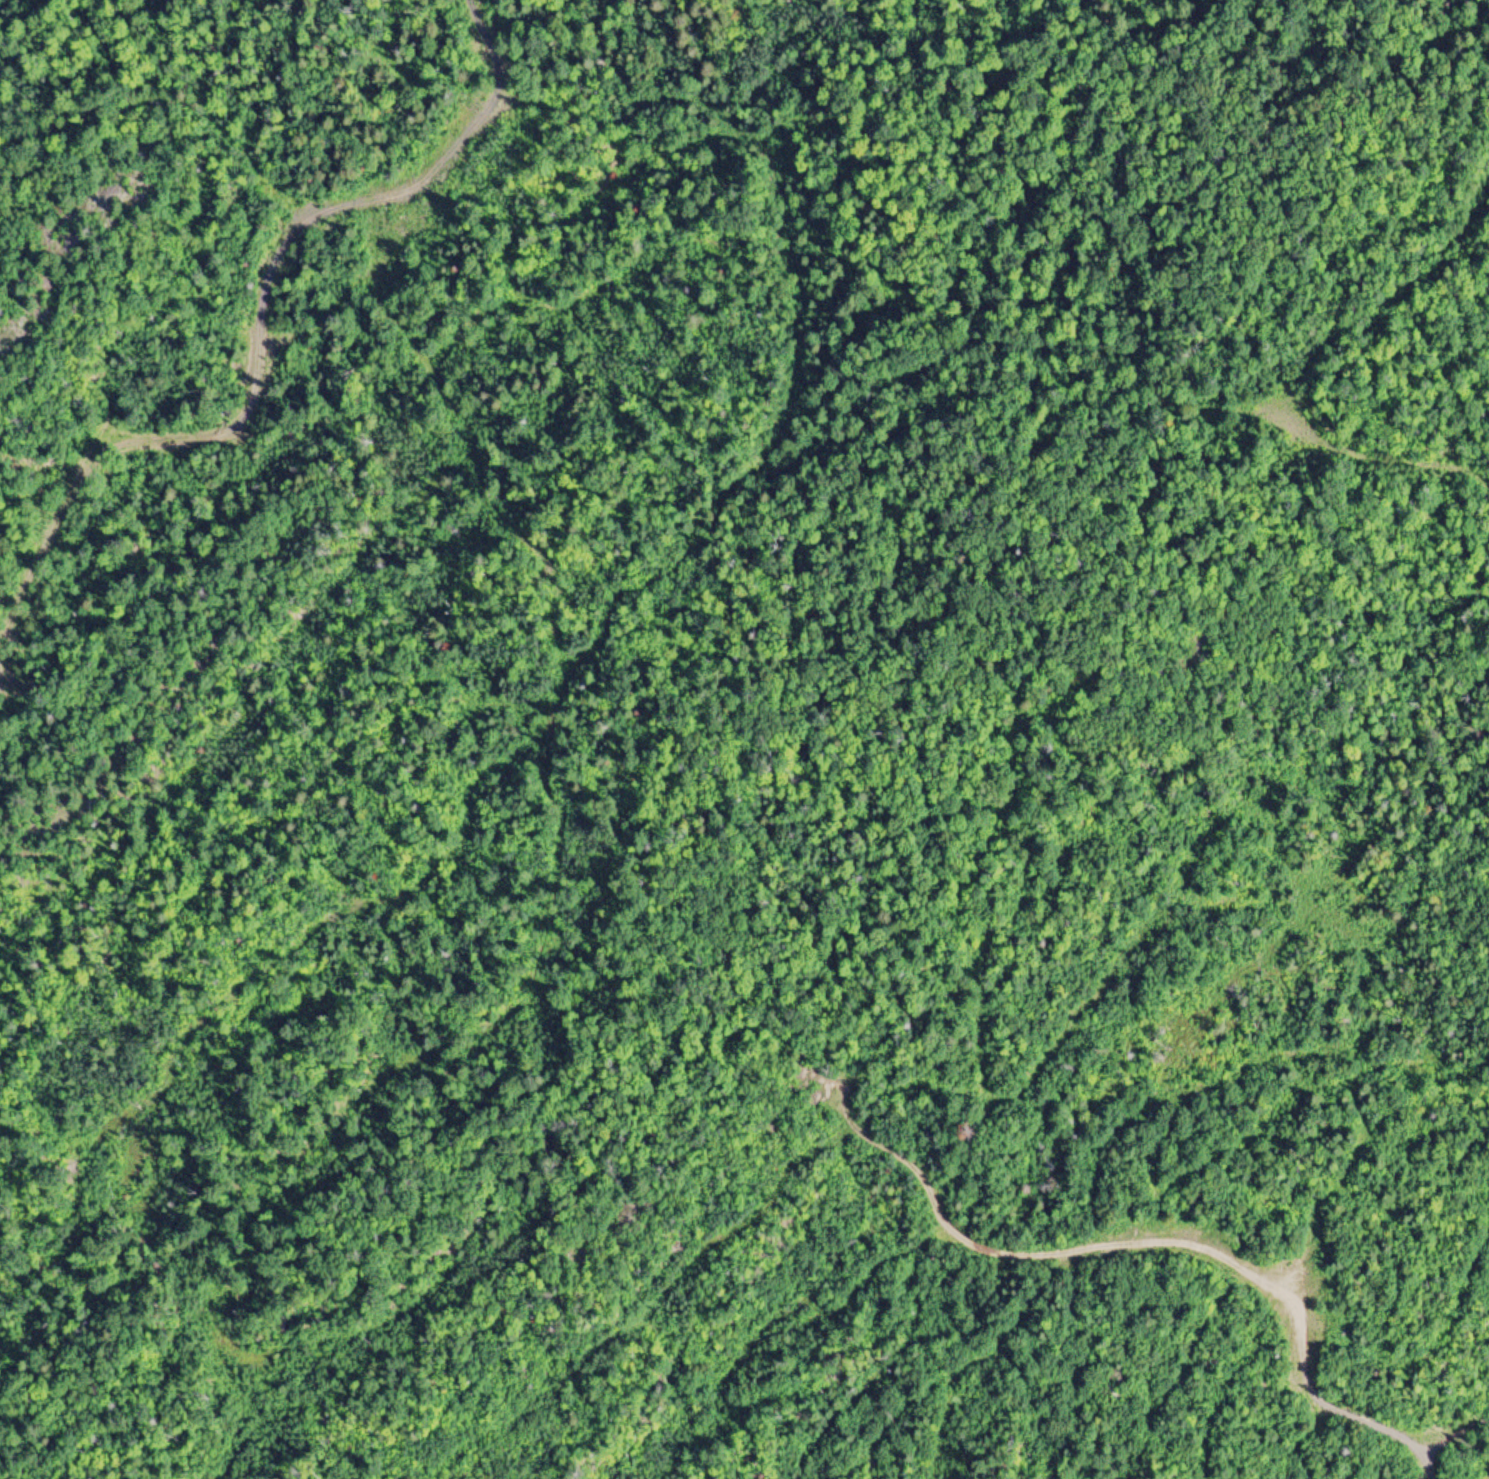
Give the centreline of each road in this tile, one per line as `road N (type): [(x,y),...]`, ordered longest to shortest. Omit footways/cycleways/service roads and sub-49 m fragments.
road 1 (track): [(473,0),(499,69),(490,124),(437,147)]

